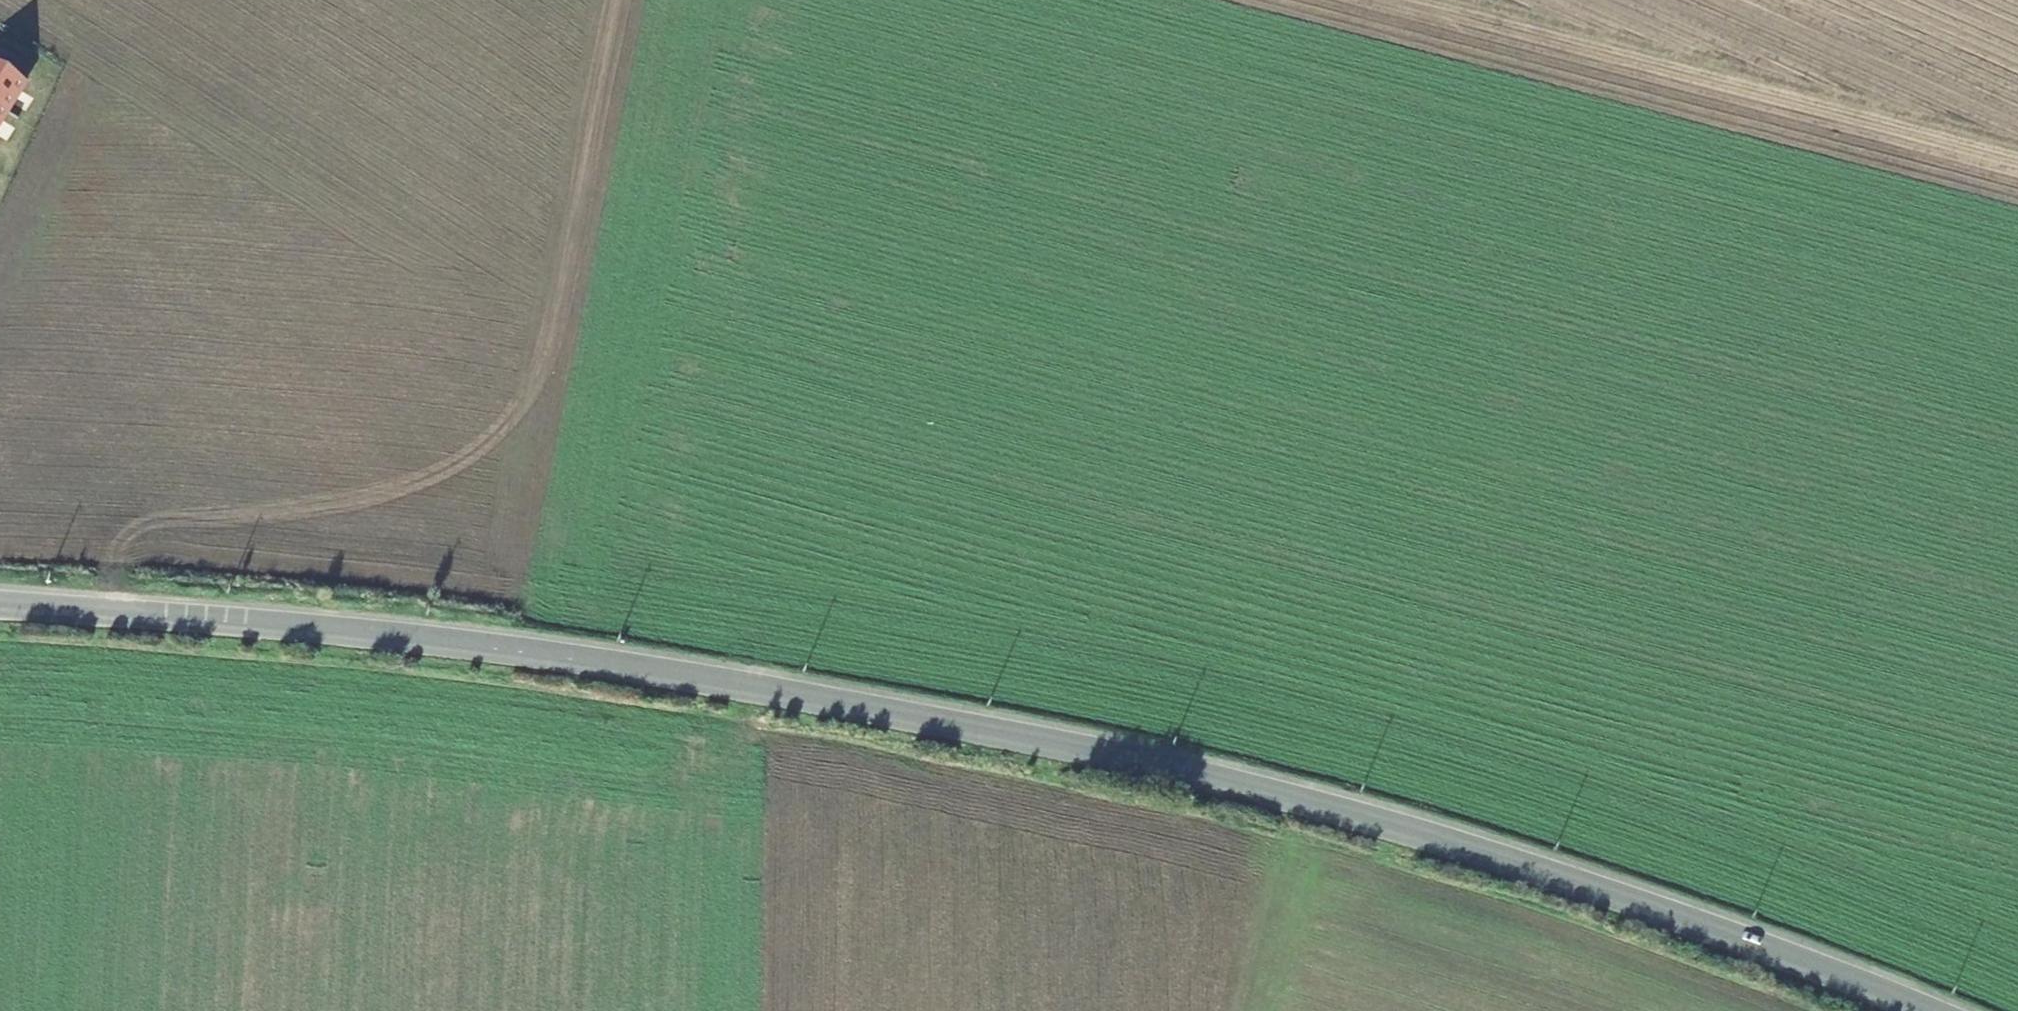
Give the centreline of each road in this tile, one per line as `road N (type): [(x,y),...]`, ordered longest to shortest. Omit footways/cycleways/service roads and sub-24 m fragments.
road 1 (tertiary): [(0,603),(296,628),(624,668),(970,728),(1207,780),(1479,853),(1922,1010)]

